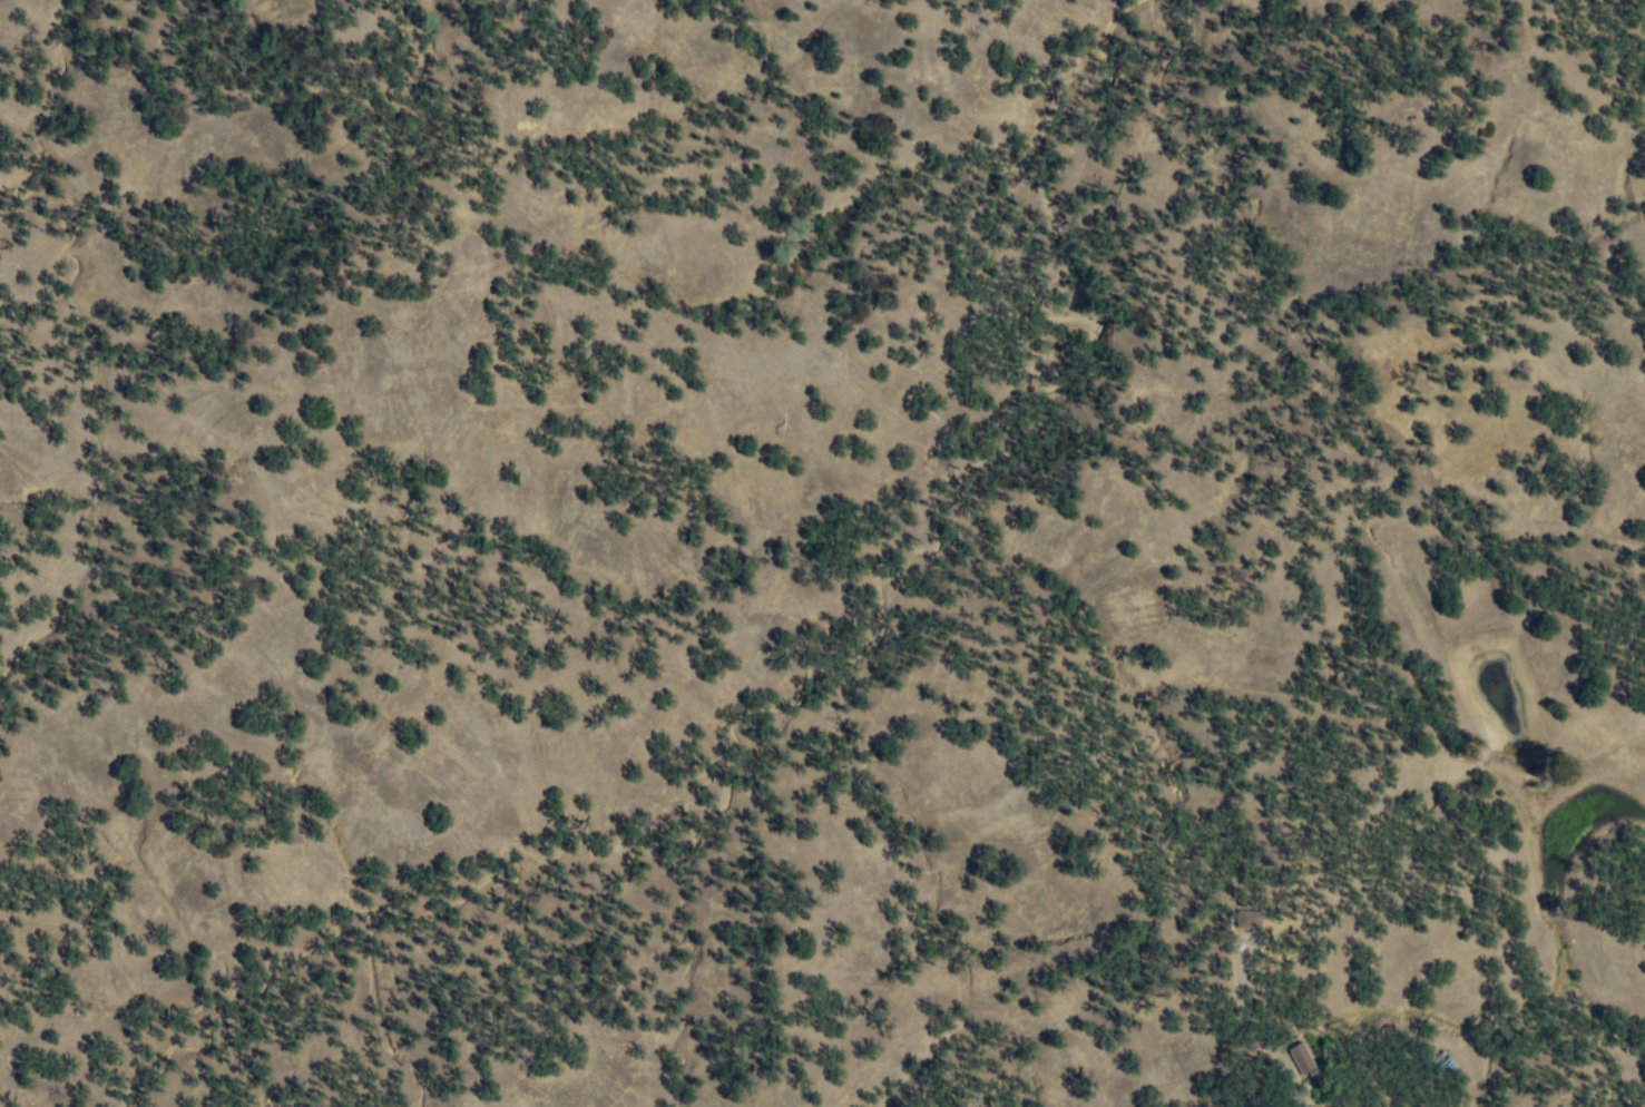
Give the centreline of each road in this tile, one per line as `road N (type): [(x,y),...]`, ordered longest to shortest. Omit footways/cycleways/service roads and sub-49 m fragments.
road 1 (track): [(1644,132),(1616,121),(1546,53),(1525,0)]

